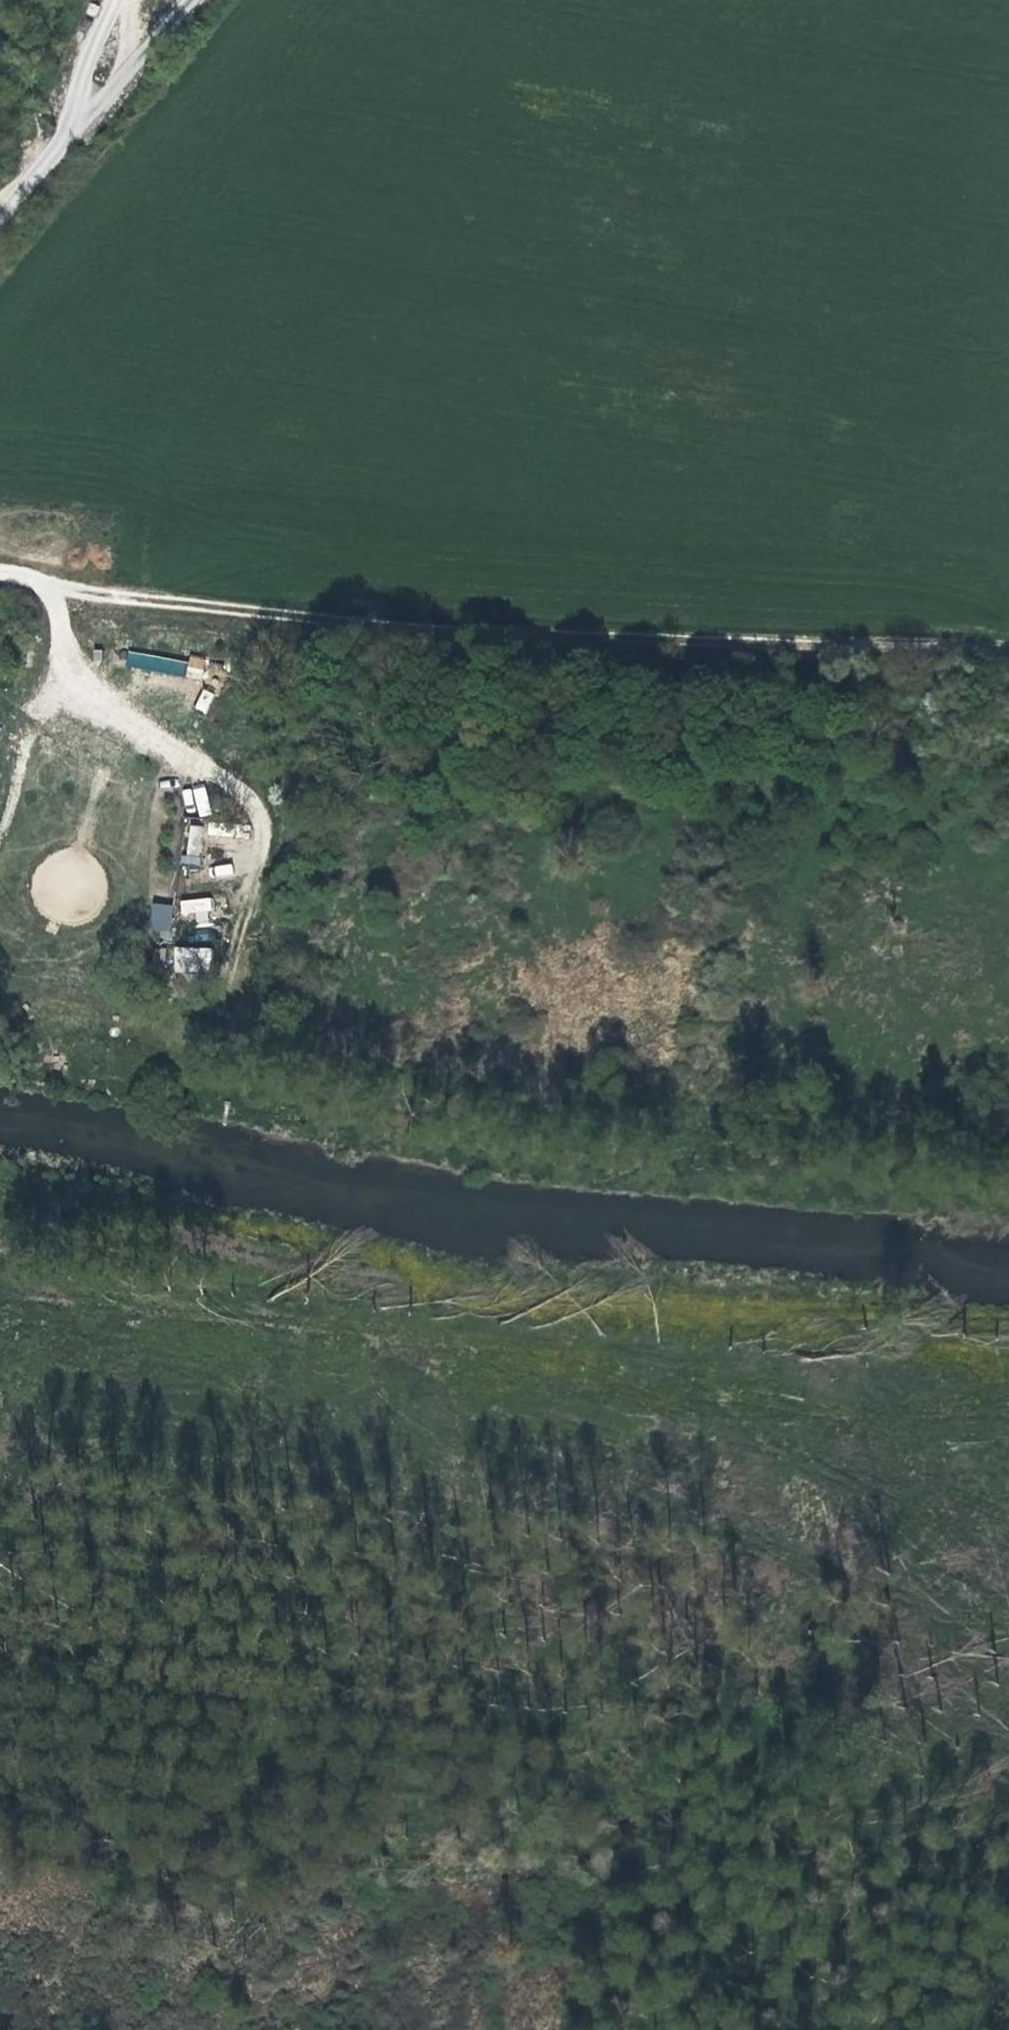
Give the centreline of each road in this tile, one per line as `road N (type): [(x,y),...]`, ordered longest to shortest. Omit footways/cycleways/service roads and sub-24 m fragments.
road 1 (track): [(1008,634),(273,614),(51,586),(0,572)]
road 2 (track): [(51,586),(69,686),(265,820),(232,975)]

